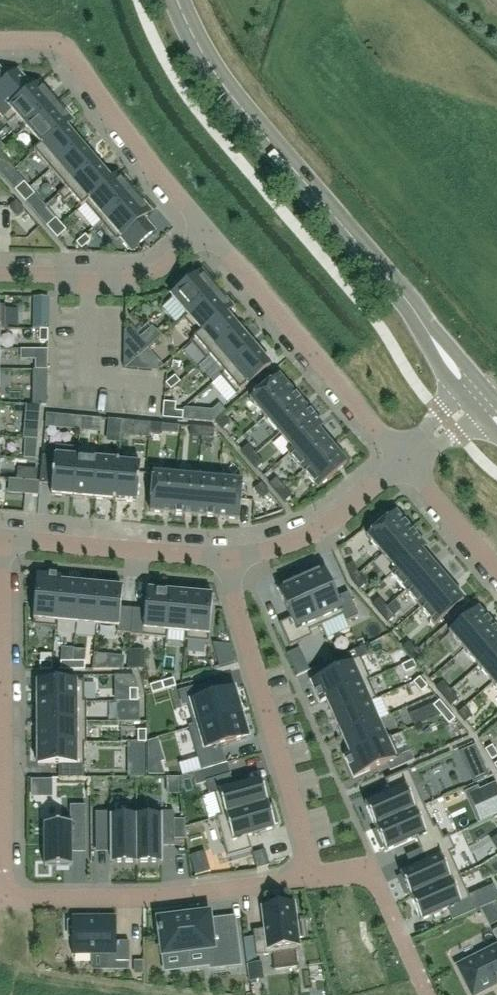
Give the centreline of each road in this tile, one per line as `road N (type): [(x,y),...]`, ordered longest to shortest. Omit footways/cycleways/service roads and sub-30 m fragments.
road 1 (residential): [(312,876),(138,898),(7,896),(2,538)]
road 2 (tertiary): [(429,335),(220,83),(175,0)]
road 3 (residential): [(225,557),(312,876)]
road 4 (residential): [(403,460),(206,232)]
road 5 (residential): [(206,232),(62,46),(0,39)]
road 6 (residential): [(225,557),(2,538)]
road 7 (residential): [(206,232),(133,276),(0,275)]
road 8 (residential): [(403,460),(310,533),(225,557)]
road 9 (residential): [(312,876),(370,876),(424,994)]
road 10 (residential): [(496,568),(403,460)]

